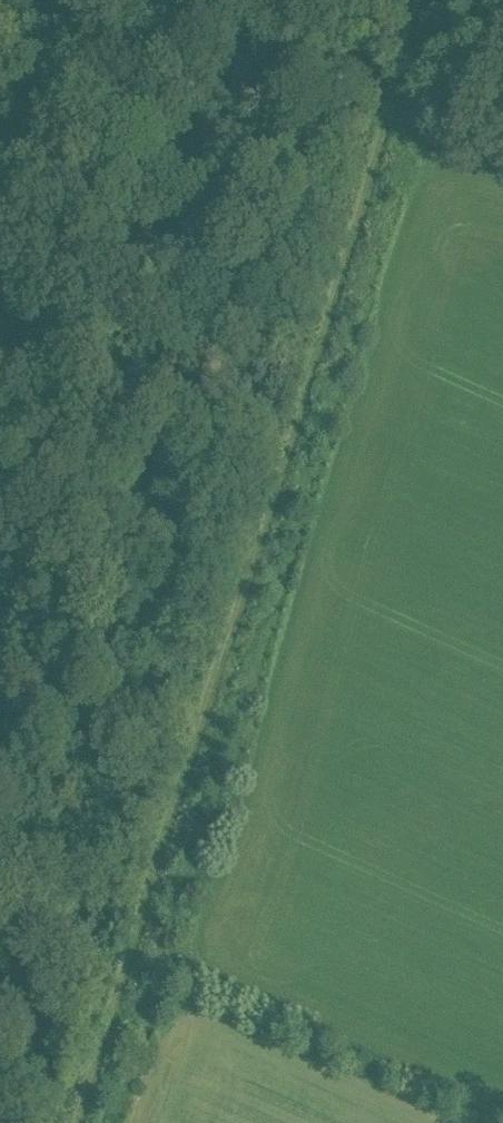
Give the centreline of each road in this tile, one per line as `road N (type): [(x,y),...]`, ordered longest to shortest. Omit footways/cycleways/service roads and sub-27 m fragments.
road 1 (track): [(79,1122),(428,0)]

